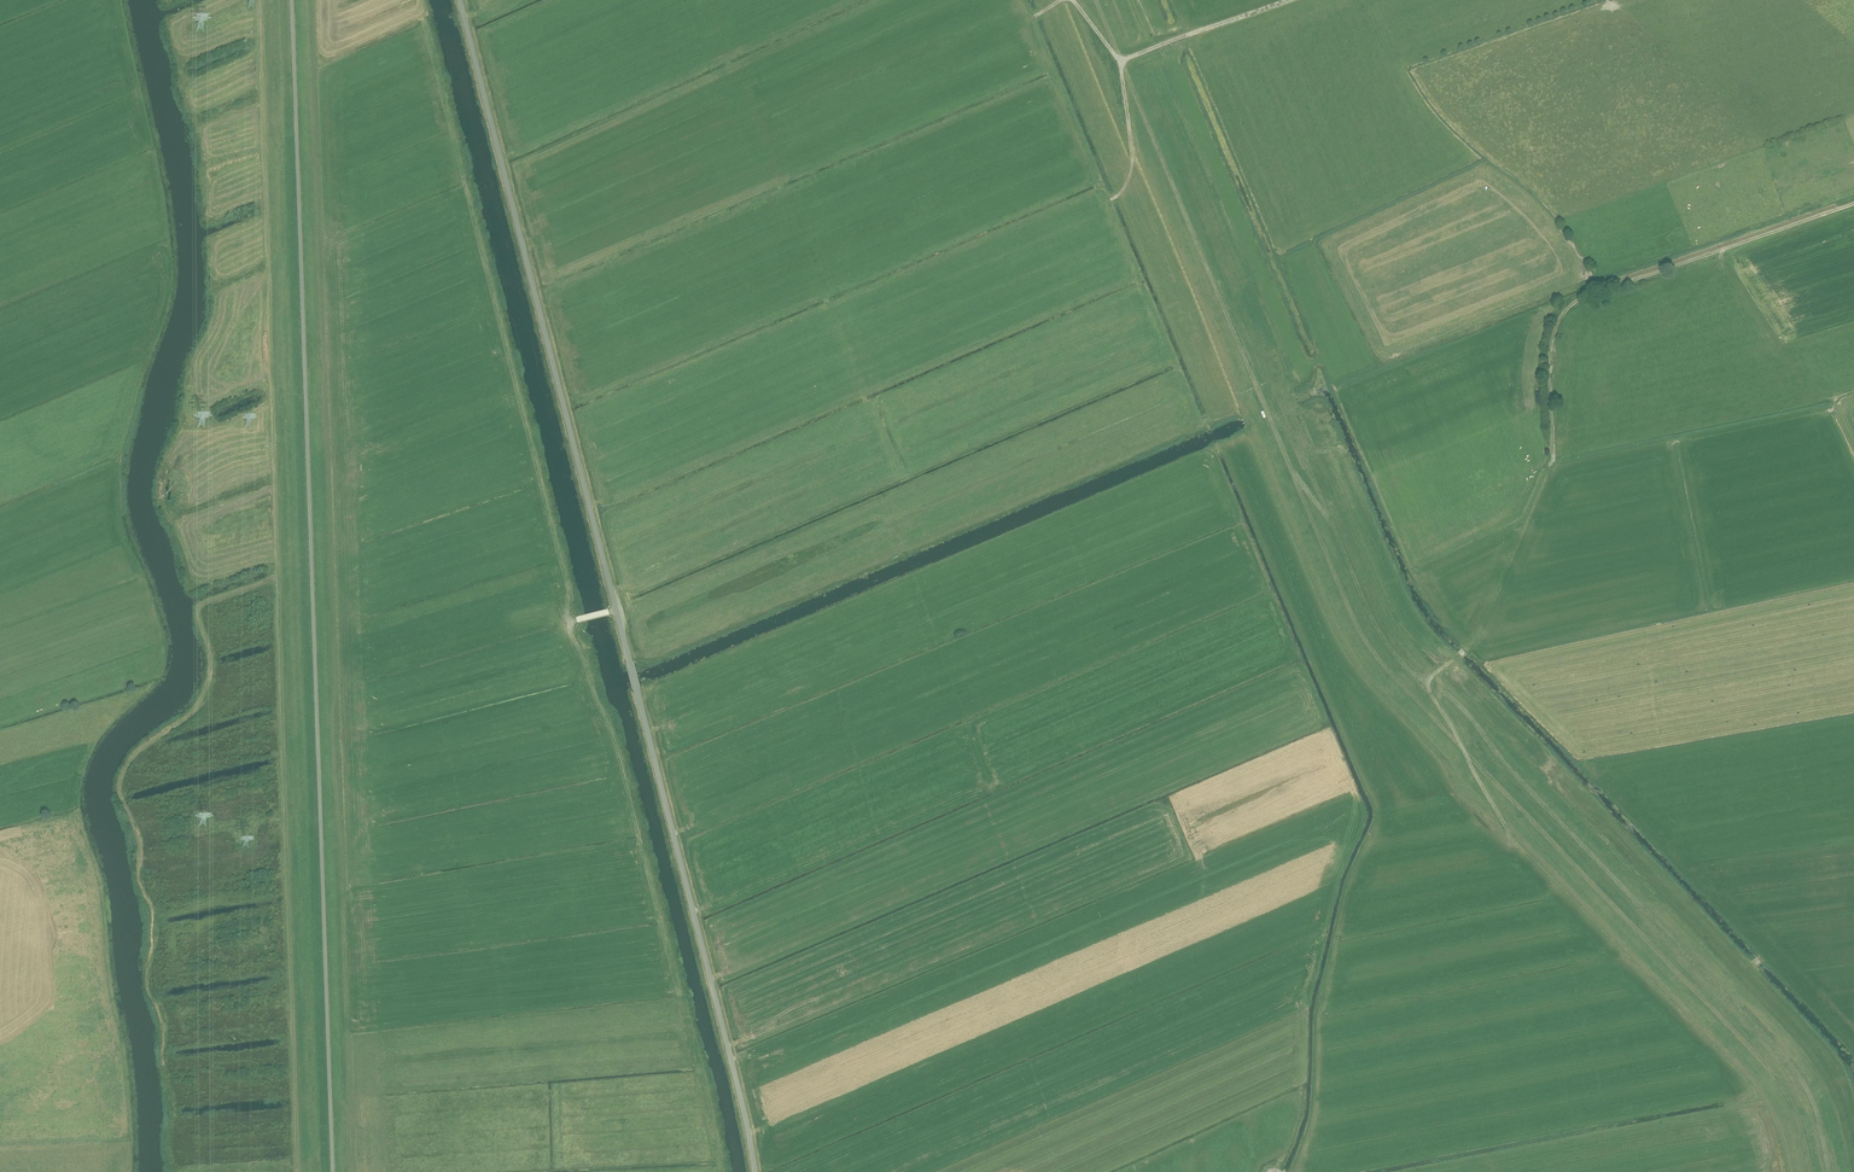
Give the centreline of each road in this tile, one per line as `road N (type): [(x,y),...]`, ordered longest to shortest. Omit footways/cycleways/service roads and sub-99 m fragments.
road 1 (tertiary): [(754,1171),(460,0)]
road 2 (track): [(258,0),(298,1171)]
road 3 (track): [(1283,410),(1385,642),(1466,712),(1508,769),(1794,1068),(1816,1111),(1828,1171)]
road 4 (track): [(1465,650),(1549,466),(1550,356),(1567,306),(1853,202)]
road 5 (track): [(1465,650),(1432,677),(1429,691),(1513,842)]
road 6 (track): [(1073,0),(1119,61),(1133,157),(1126,184),(1108,200)]
road 7 (track): [(1119,61),(1288,0)]

